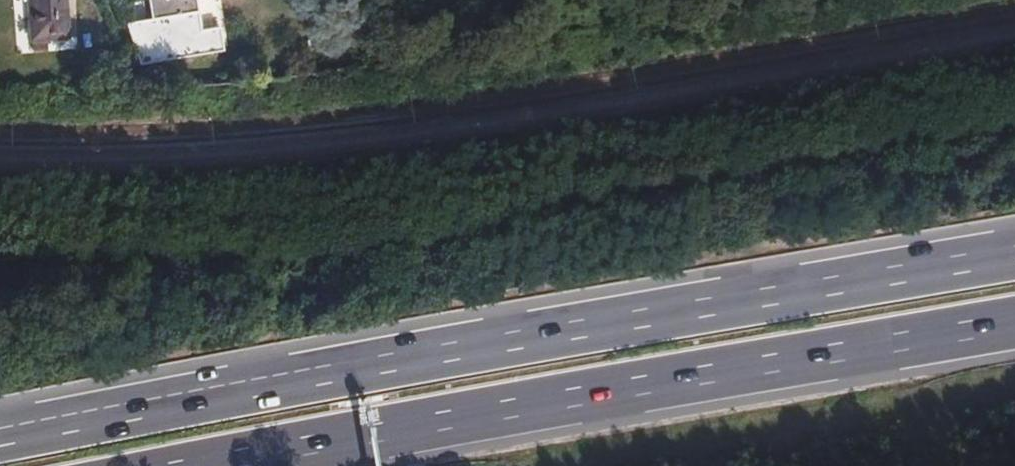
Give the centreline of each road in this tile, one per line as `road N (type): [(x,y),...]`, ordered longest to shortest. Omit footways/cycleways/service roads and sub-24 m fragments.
road 1 (motorway): [(1014,257),(404,361),(0,444)]
road 2 (track): [(0,255),(193,263),(356,252),(1014,119)]
road 3 (motorway): [(238,465),(1014,328)]

